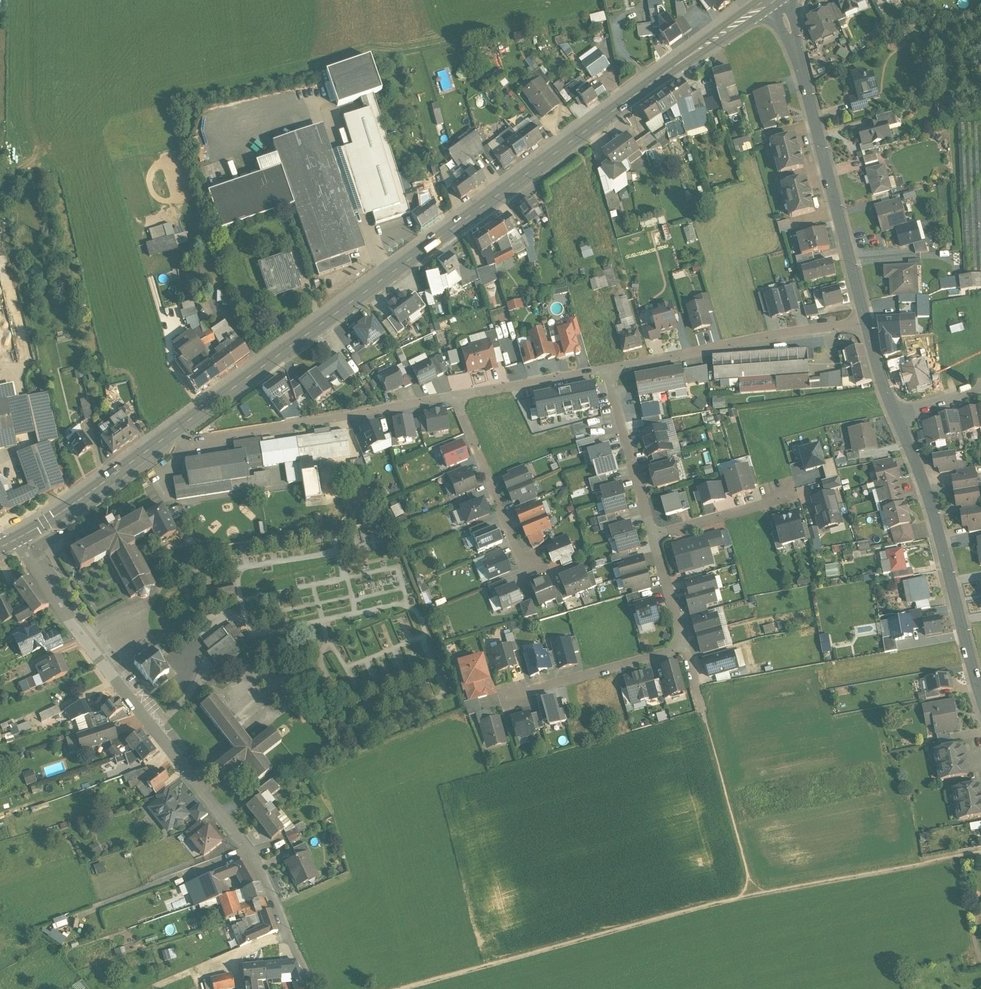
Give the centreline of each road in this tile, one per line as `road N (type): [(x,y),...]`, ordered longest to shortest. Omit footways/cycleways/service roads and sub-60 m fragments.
road 1 (primary): [(178,428),(770,0)]
road 2 (track): [(413,988),(755,892),(980,853)]
road 3 (residential): [(315,988),(227,816),(62,605),(23,535)]
road 4 (tertiary): [(866,324),(781,0)]
road 5 (tertiary): [(980,698),(936,523),(895,414)]
road 6 (residential): [(457,395),(188,441),(178,428)]
road 7 (residential): [(866,324),(611,368)]
road 8 (residential): [(527,570),(457,395)]
road 9 (primary): [(23,535),(178,428)]
road 10 (track): [(755,892),(703,713)]
road 11 (residential): [(684,647),(513,694)]
road 12 (residential): [(611,368),(657,532)]
road 13 (residential): [(611,368),(457,395)]
road 14 (residential): [(657,532),(783,497)]

